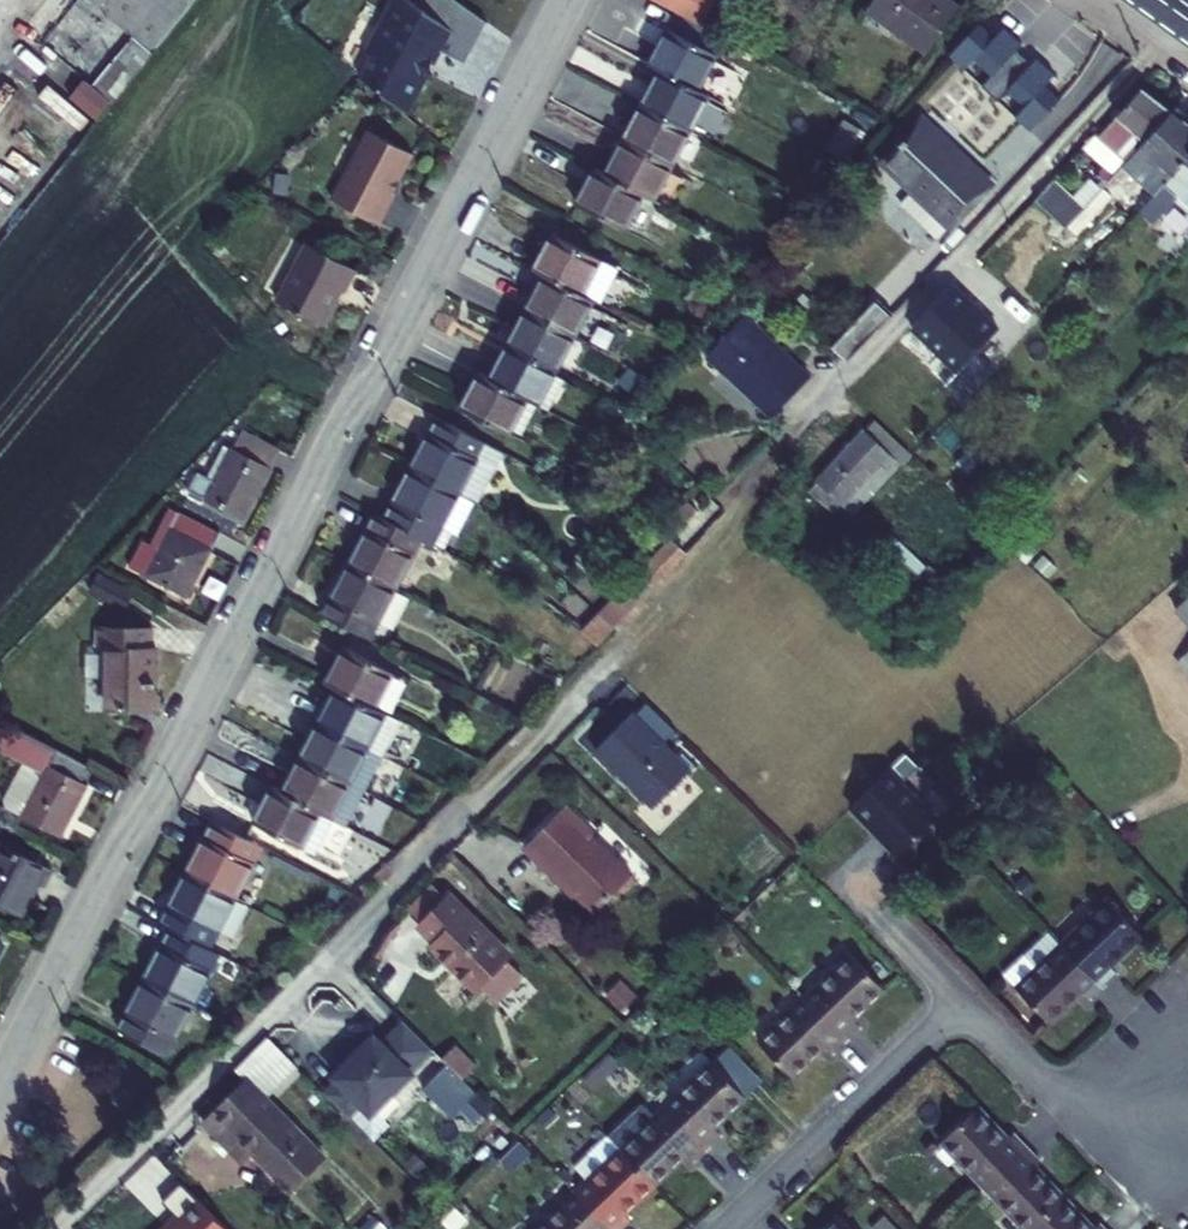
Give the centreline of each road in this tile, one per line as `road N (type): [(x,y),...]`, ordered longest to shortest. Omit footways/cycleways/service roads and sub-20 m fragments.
road 1 (residential): [(566,0),(0,1085)]
road 2 (residential): [(962,999),(722,1228)]
road 3 (residential): [(1187,1094),(1071,1101),(962,999)]

